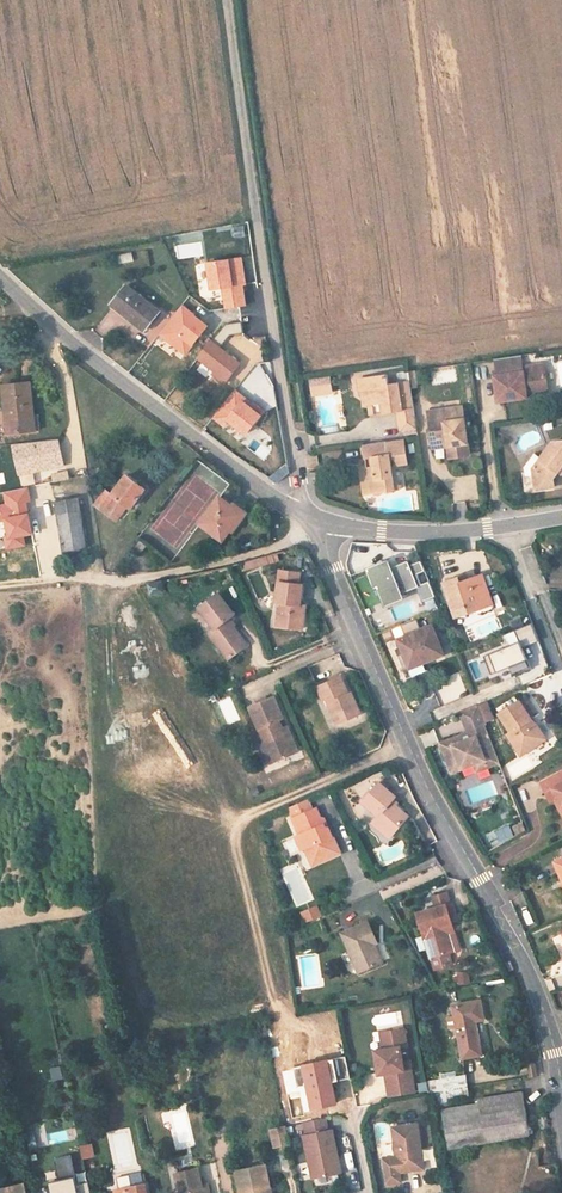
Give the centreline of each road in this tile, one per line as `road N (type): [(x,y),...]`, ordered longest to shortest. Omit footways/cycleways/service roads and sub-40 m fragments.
road 1 (tertiary): [(561,1132),(527,975),(438,810),(309,519)]
road 2 (unclassified): [(309,519),(225,0)]
road 3 (tertiary): [(309,519),(193,439),(0,280)]
road 4 (track): [(408,744),(241,820),(235,837),(275,1002)]
road 5 (unclassified): [(561,517),(433,532),(309,519)]

